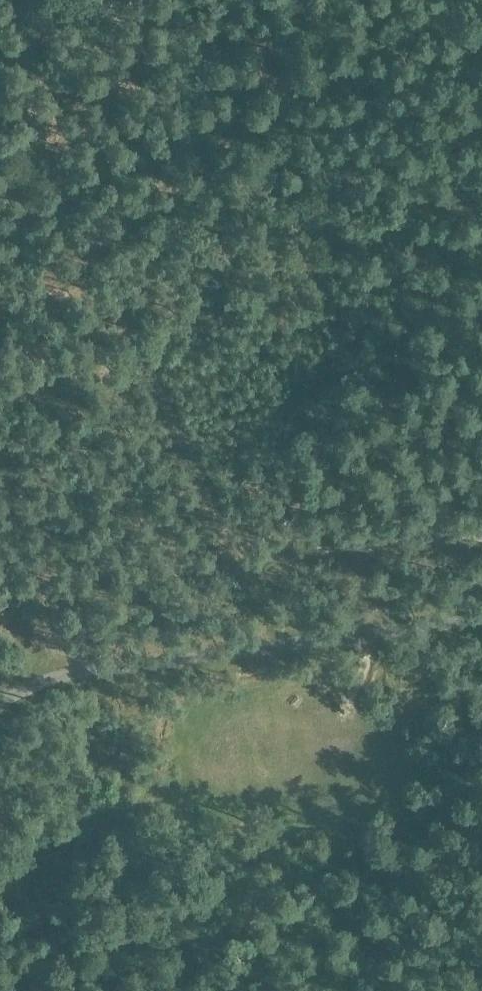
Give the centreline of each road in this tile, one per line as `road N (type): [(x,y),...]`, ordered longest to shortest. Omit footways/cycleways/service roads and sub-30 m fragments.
road 1 (unclassified): [(0,702),(79,671),(481,617)]

